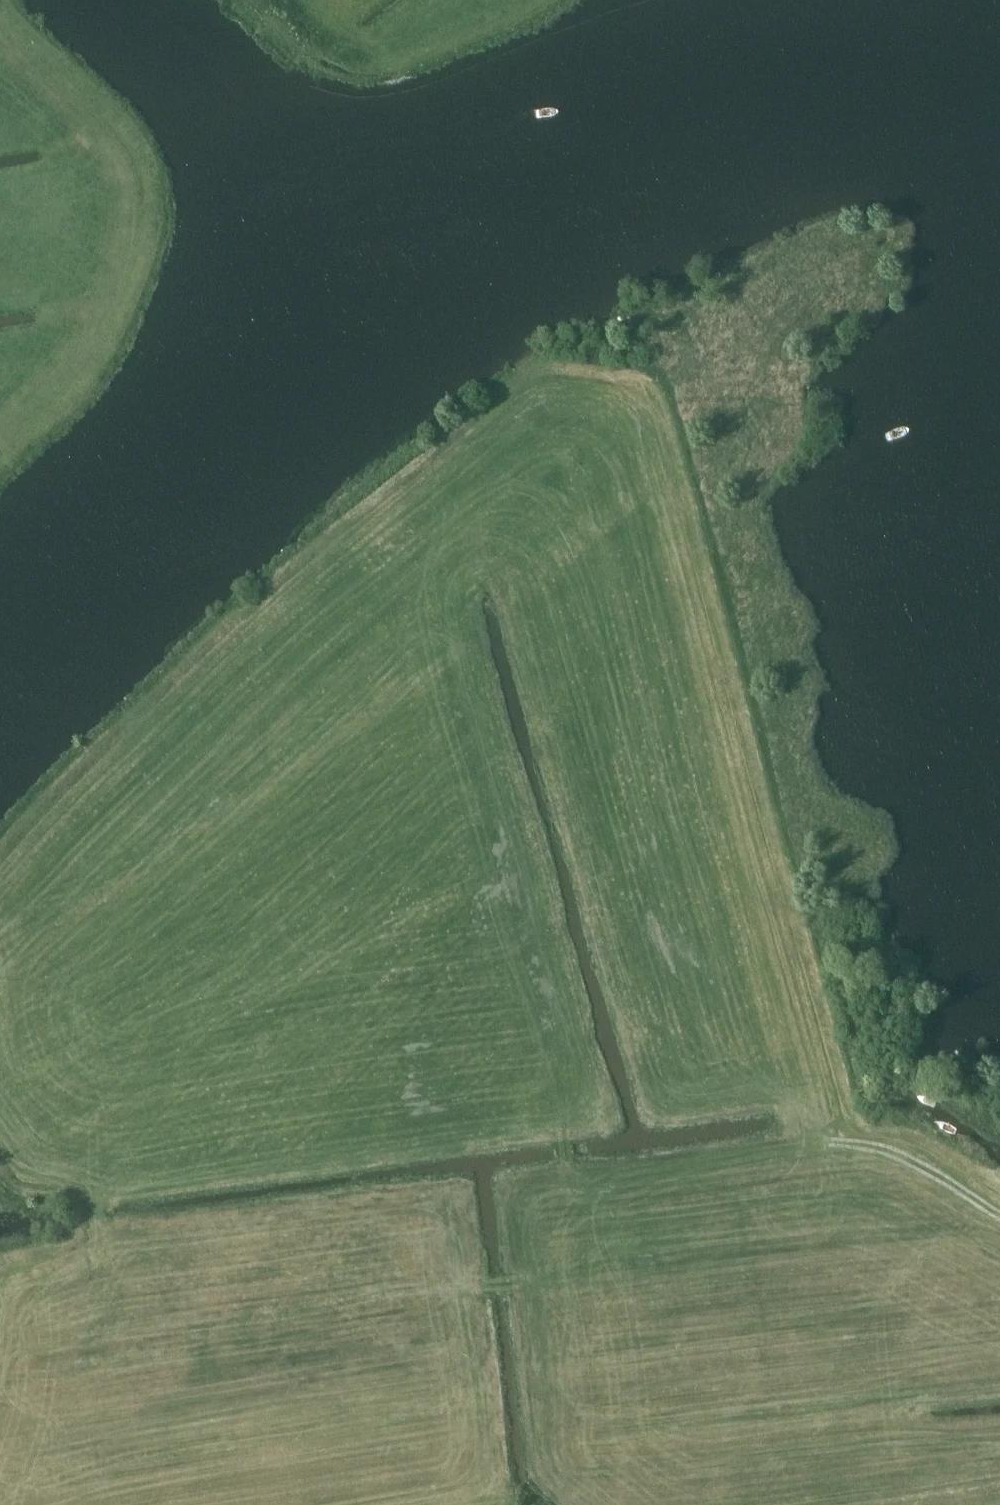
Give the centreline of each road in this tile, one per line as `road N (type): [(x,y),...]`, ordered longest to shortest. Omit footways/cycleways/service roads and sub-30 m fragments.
road 1 (track): [(0,425),(103,317),(139,198),(129,123),(0,14)]
road 2 (track): [(837,1142),(891,1148),(999,1211)]

